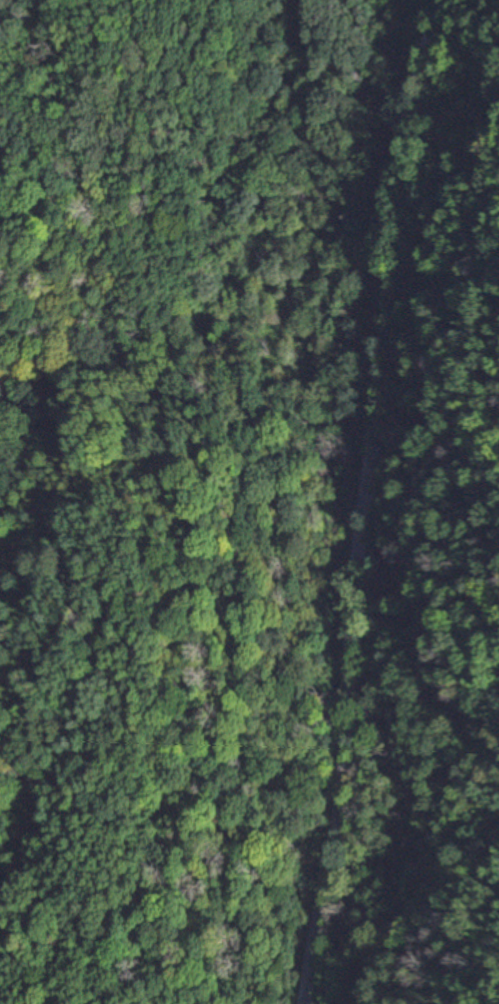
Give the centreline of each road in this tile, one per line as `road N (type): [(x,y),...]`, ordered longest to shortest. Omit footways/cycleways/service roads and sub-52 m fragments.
road 1 (residential): [(304,1003),(332,836),(405,129),(438,0)]

